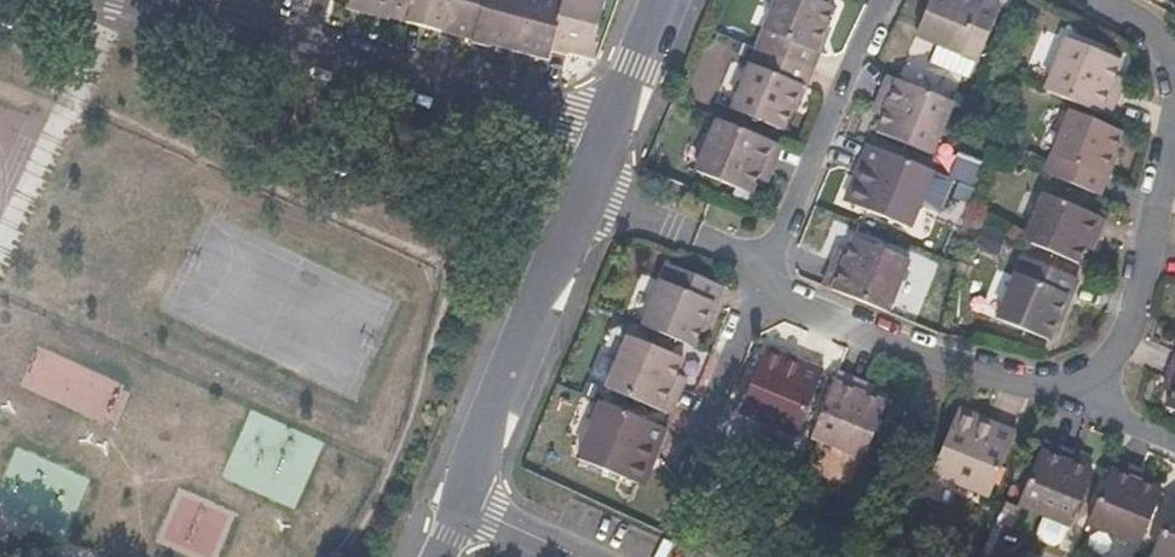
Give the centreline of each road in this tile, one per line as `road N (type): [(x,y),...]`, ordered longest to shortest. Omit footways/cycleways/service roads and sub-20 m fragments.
road 1 (residential): [(126,0),(612,133)]
road 2 (residential): [(768,266),(783,301),(1083,408)]
road 3 (residential): [(460,505),(490,407),(588,193)]
road 4 (residential): [(1083,408),(1135,311),(1174,121)]
road 5 (residential): [(883,0),(768,266)]
road 6 (residential): [(588,193),(768,266)]
road 7 (residential): [(612,133),(658,0)]
road 8 (residential): [(578,556),(460,505)]

